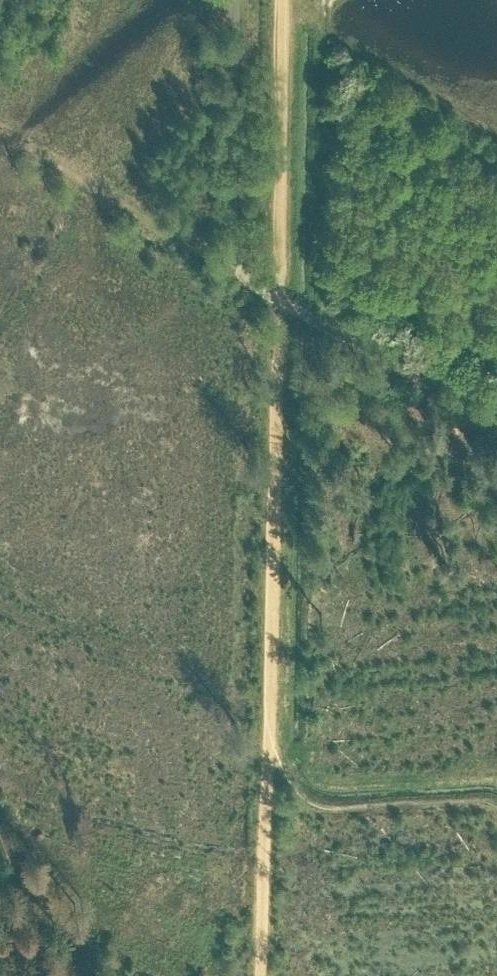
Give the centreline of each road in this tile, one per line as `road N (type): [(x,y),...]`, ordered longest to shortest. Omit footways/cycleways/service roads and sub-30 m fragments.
road 1 (track): [(271,778),(277,300)]
road 2 (track): [(277,300),(0,136)]
road 3 (track): [(279,0),(277,300)]
road 4 (track): [(262,975),(271,778)]

